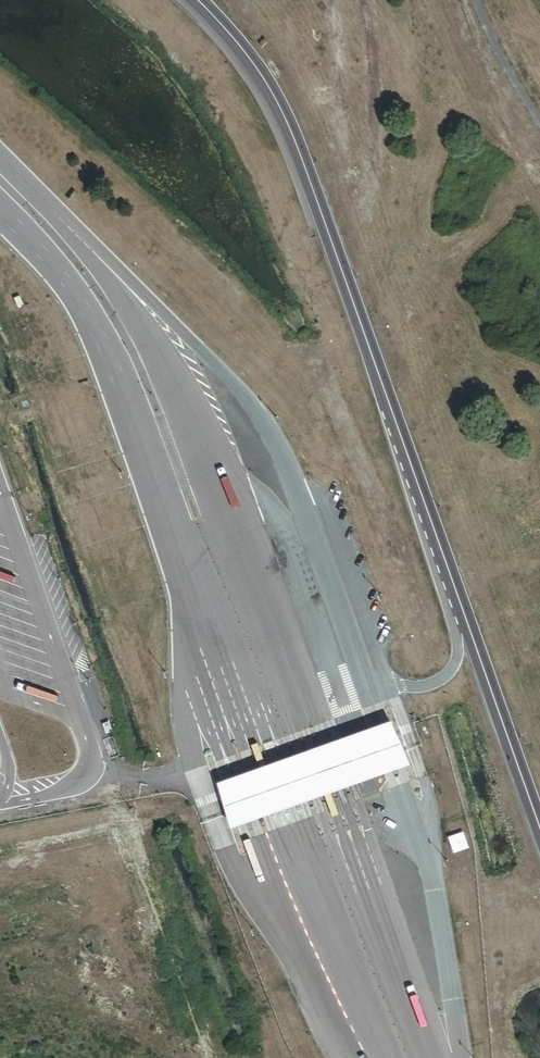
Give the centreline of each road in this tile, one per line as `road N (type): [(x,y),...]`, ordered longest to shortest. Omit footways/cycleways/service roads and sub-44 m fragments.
road 1 (unclassified): [(432,1057),(206,450),(149,338),(54,211),(0,157)]
road 2 (unclassified): [(0,211),(69,287),(107,348),(373,1057)]
road 3 (tertiary): [(199,0),(264,74),(306,168),(539,832)]

